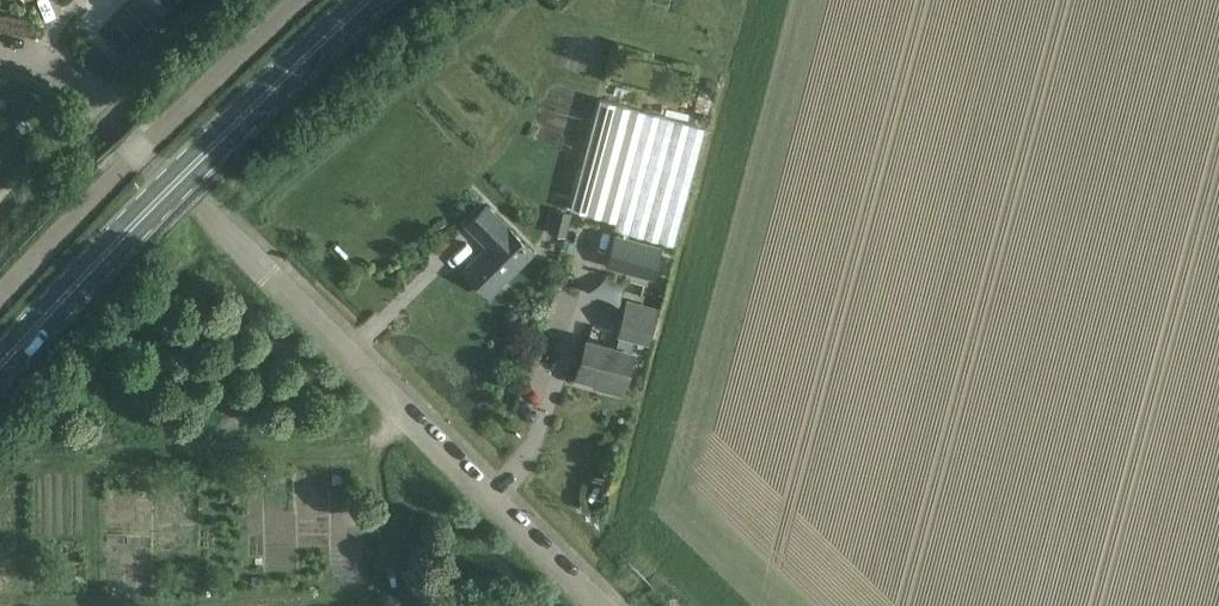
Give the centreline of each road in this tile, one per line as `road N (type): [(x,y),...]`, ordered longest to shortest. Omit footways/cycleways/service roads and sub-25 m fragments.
road 1 (unclassified): [(606,605),(131,124),(51,59),(0,45)]
road 2 (primary): [(0,385),(292,73),(380,0)]
road 3 (unclassified): [(0,311),(299,0)]

